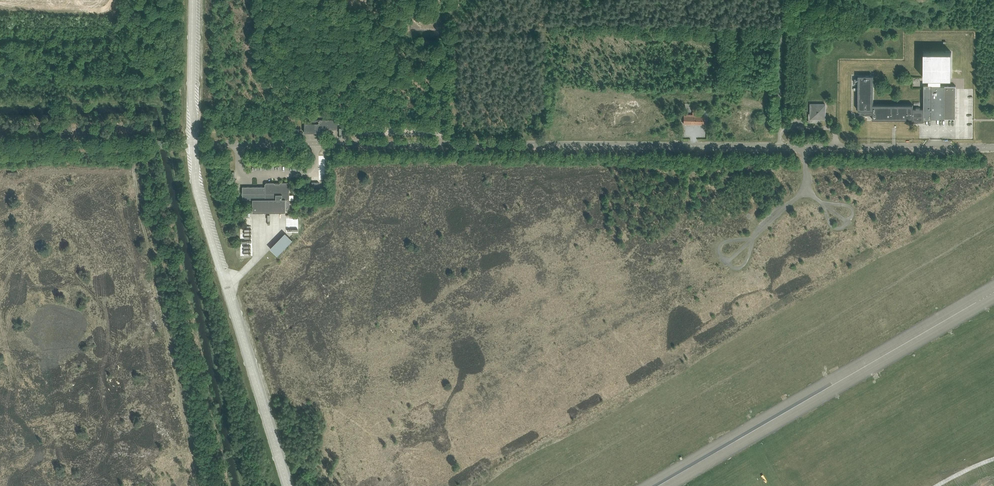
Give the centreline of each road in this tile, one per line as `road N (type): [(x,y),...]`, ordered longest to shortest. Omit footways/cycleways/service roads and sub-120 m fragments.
road 1 (unclassified): [(993,148),(0,146)]

